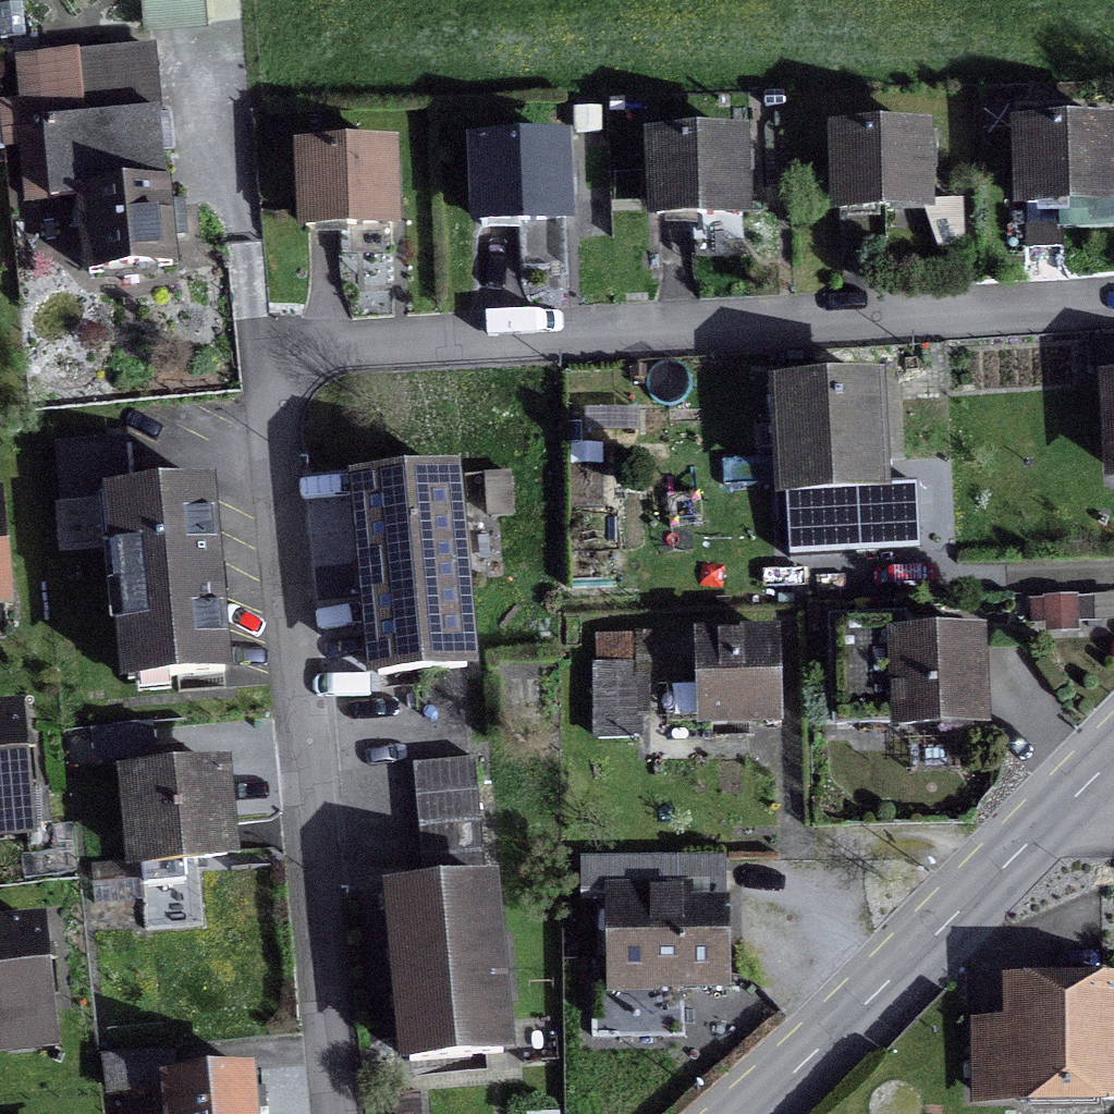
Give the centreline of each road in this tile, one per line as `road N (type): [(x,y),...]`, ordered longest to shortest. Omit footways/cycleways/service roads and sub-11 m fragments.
road 1 (residential): [(341,1113),(272,349),(1113,302)]
road 2 (tertiary): [(1064,812),(749,1113)]

